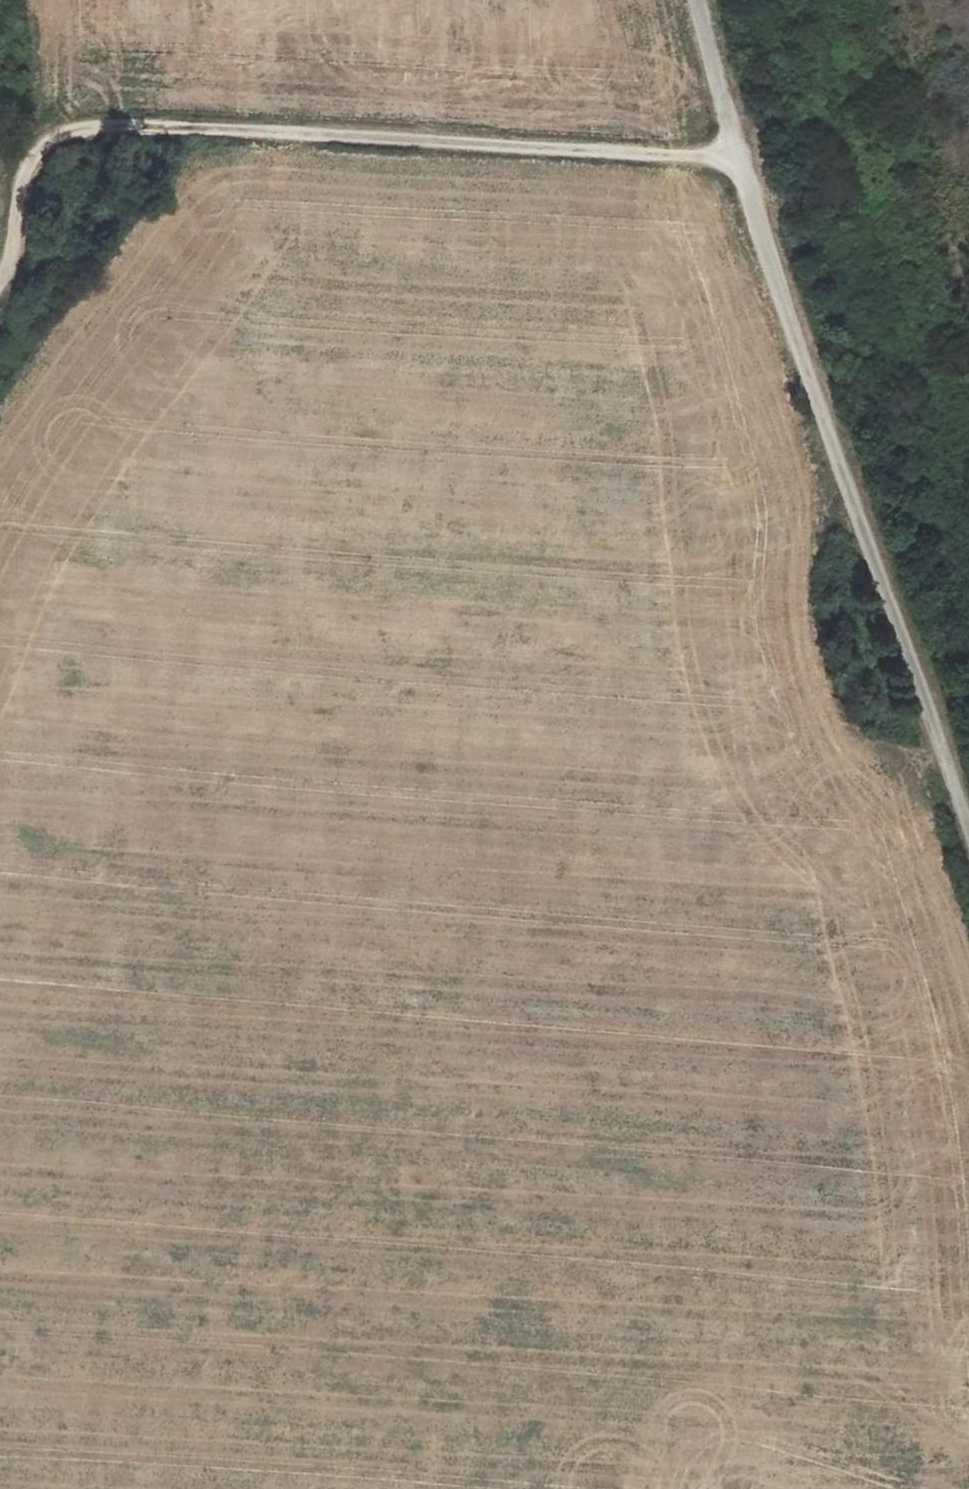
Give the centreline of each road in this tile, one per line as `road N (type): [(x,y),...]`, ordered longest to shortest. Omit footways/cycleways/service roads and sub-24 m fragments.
road 1 (unclassified): [(695,0),(732,156),(968,848)]
road 2 (track): [(732,156),(82,123),(32,151),(16,177),(0,282)]

